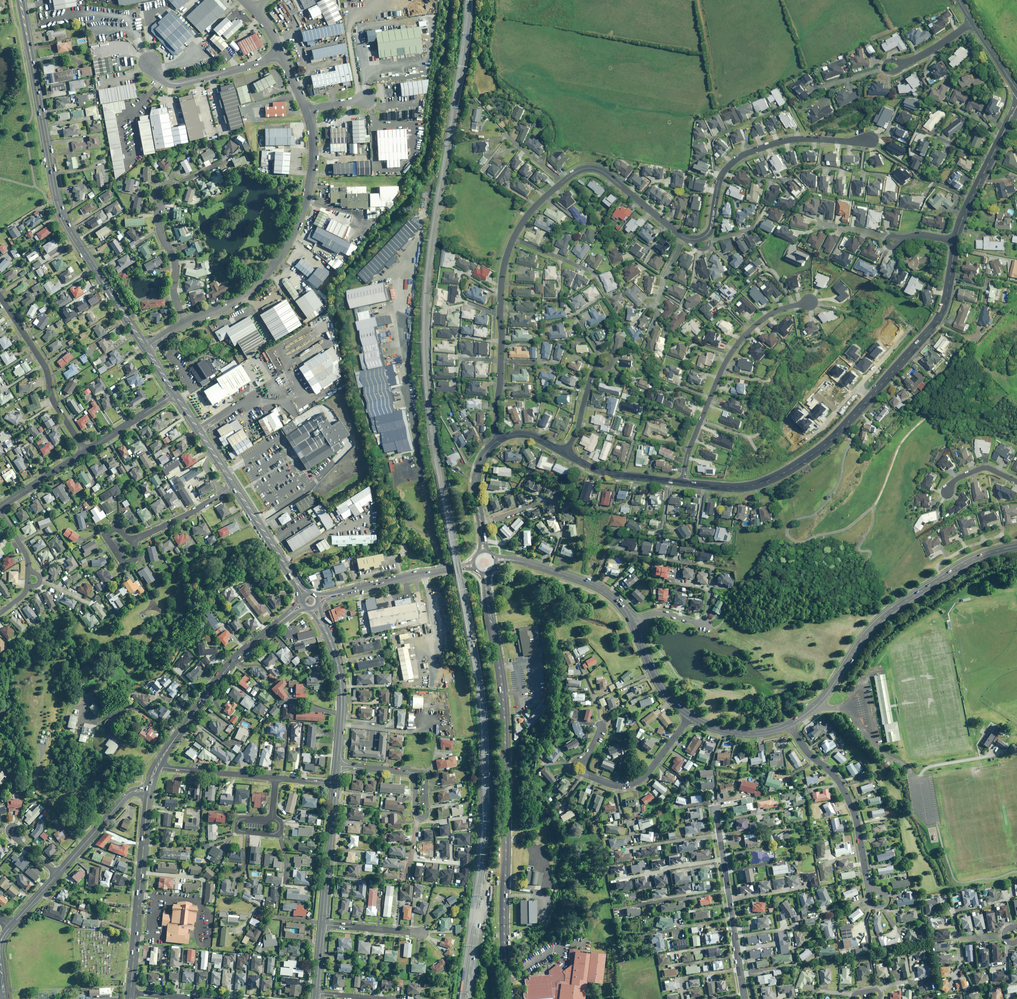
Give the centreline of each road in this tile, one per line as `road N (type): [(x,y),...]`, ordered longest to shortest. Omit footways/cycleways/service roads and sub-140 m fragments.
road 1 (tertiary): [(486,587),(504,708),(508,998)]
road 2 (tertiary): [(683,483),(753,486),(831,440),(940,316),(955,241)]
road 3 (primary): [(146,348),(60,209),(20,0)]
road 4 (tertiary): [(789,724),(826,694),(867,634),(898,606),(960,567),(1016,546)]
road 5 (residential): [(186,324),(236,301),(283,251),(312,177),(306,111)]
road 6 (residential): [(808,303),(774,312),(742,338),(720,371),(683,483)]
road 7 (residential): [(872,139),(788,140),(742,155),(720,179),(705,235)]
road 8 (tertiary): [(157,766),(234,661),(303,603)]
road 9 (tertiary): [(130,993),(149,792)]
road 10 (residential): [(716,808),(745,998)]
road 11 (residential): [(867,886),(842,784),(789,724)]
road 12 (residential): [(0,296),(85,451)]
road 13 (primary): [(336,765),(338,664),(314,608)]
road 14 (residential): [(693,239),(598,169),(579,170),(560,185)]
road 15 (residential): [(560,185),(528,215),(510,246),(500,315)]
road 16 (tertiary): [(955,241),(1016,105)]
road 17 (tertiary): [(317,598),(461,567)]
road 18 (residential): [(147,61),(172,84),(281,53)]
road 19 (primary): [(322,924),(335,783)]
road 20 (tertiary): [(511,560),(597,587),(632,624)]
road 21 (residential): [(589,775),(633,784),(690,716)]
road 22 (primary): [(305,595),(234,485)]
road 23 (tertiary): [(149,792),(127,794),(57,874)]
road 24 (tertiary): [(565,454),(602,472),(683,483)]
road 25 (residential): [(158,210),(186,324)]

